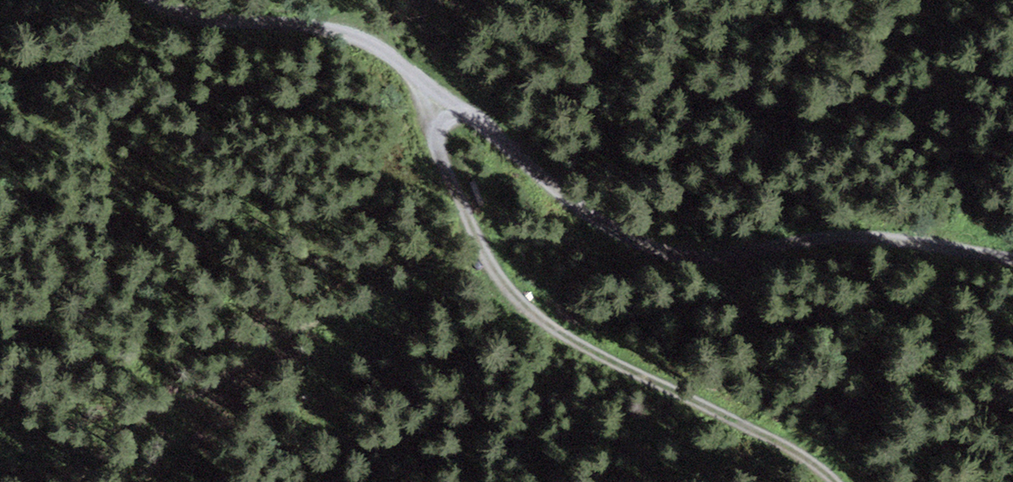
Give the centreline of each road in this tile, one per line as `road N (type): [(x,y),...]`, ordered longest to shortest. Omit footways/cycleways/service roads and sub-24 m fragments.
road 1 (track): [(1012,264),(882,241),(663,244),(432,115)]
road 2 (track): [(432,115),(433,160),(465,236),(508,301),(560,341),(783,447),(833,481)]
road 3 (track): [(432,115),(391,65),(345,35),(196,24),(136,0)]

